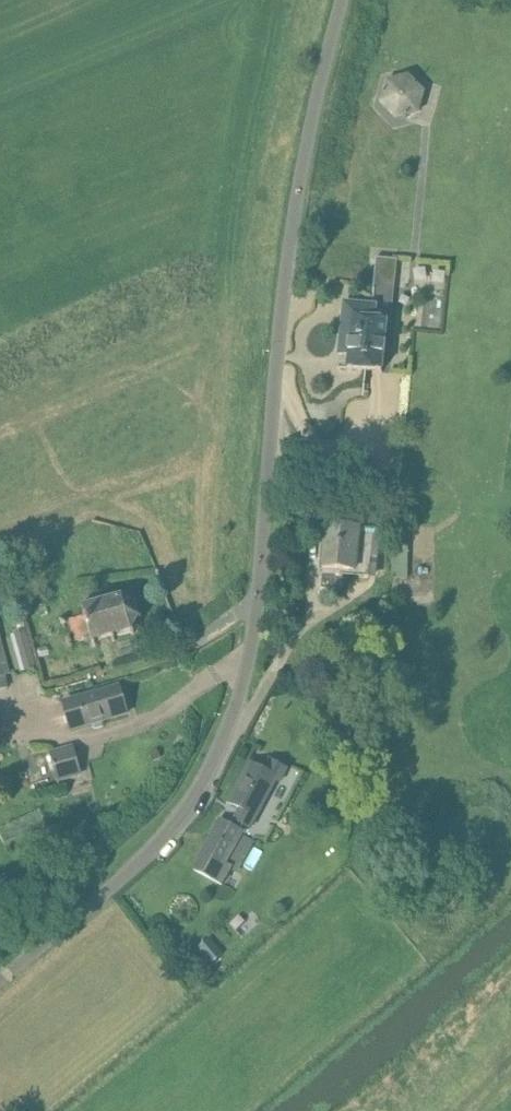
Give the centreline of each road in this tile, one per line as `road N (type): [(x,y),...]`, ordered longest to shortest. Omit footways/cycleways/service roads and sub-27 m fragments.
road 1 (unclassified): [(0,980),(119,883),(165,833),(199,788),(231,719),(258,597),(301,174),(341,0)]

